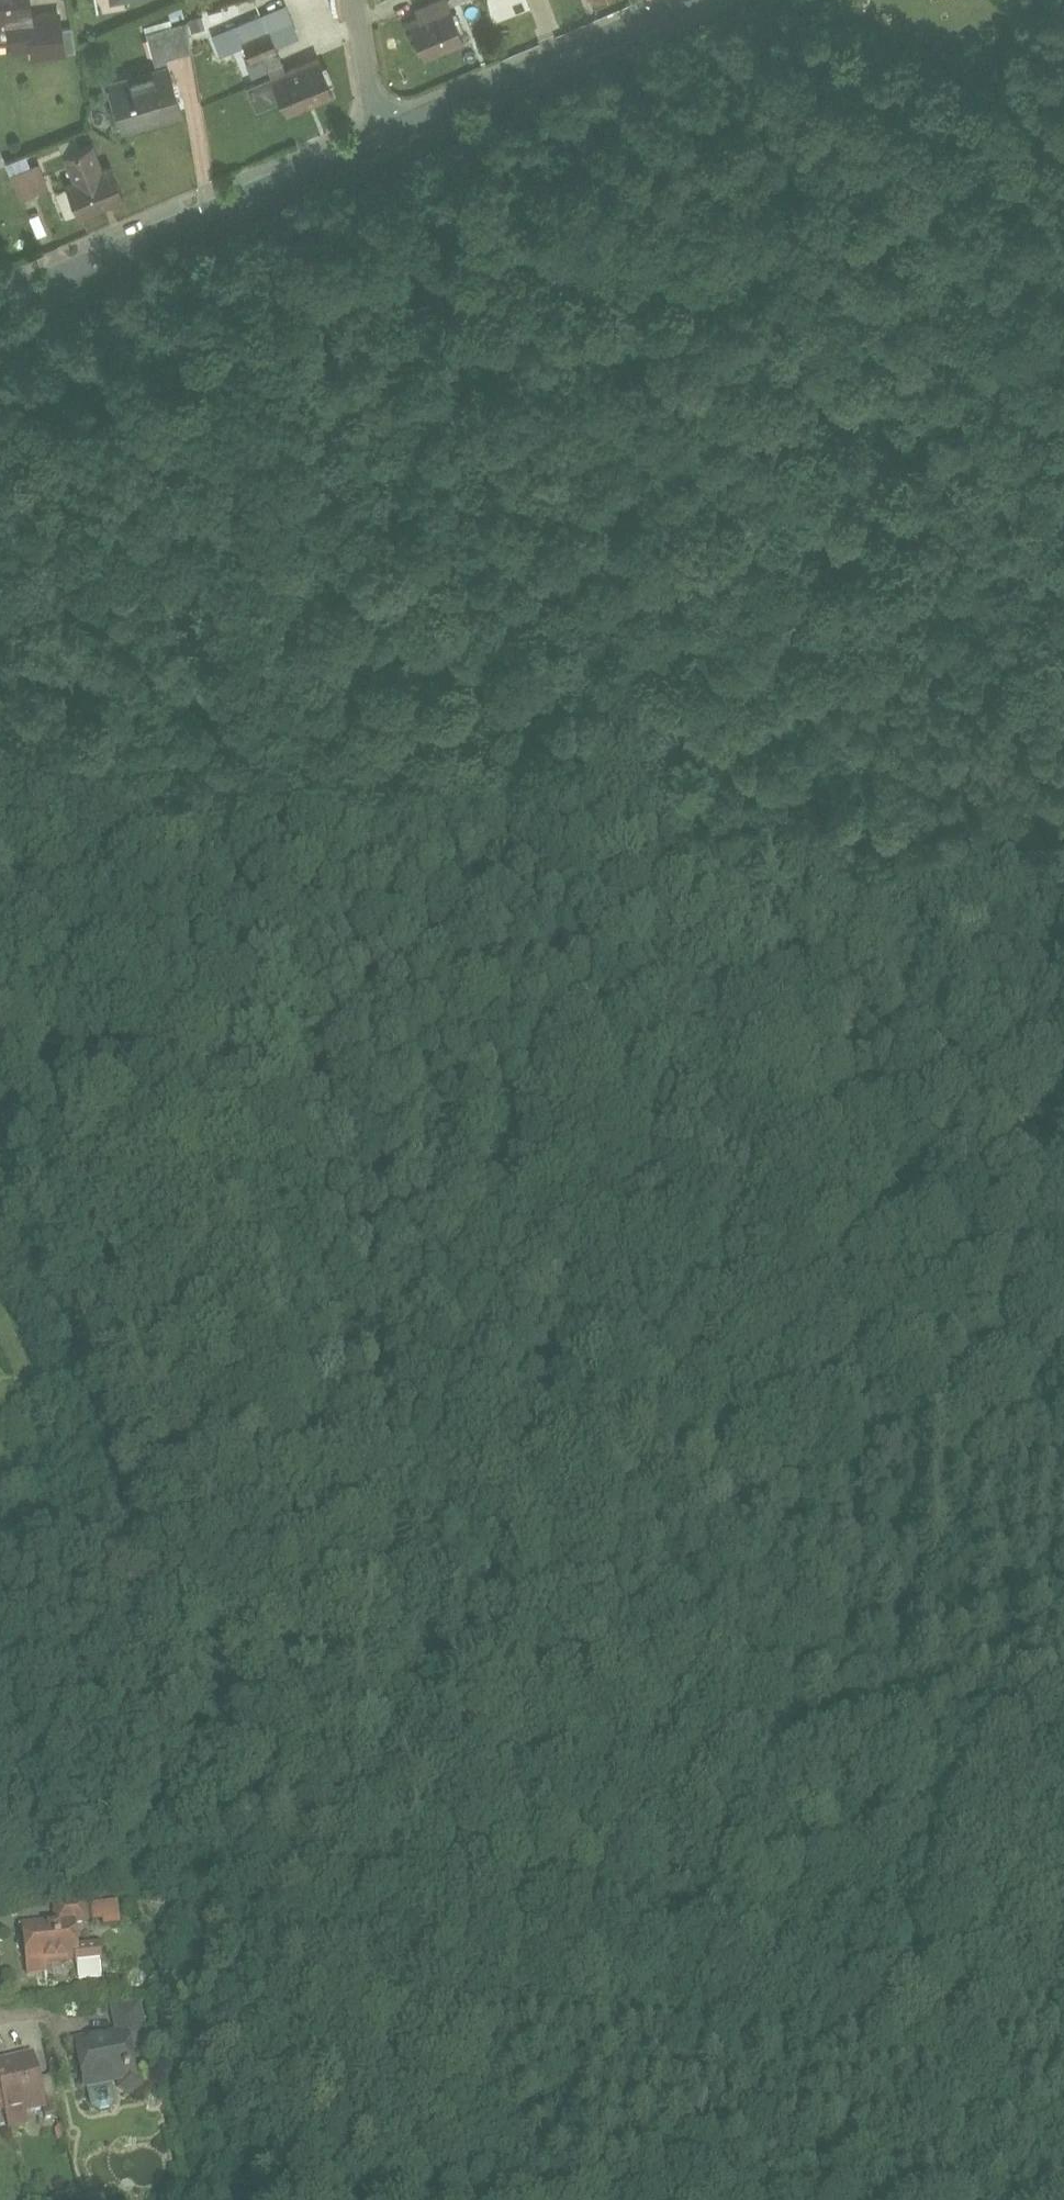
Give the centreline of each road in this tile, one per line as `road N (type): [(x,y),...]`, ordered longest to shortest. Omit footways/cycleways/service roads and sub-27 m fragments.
road 1 (residential): [(0,292),(383,123)]
road 2 (residential): [(383,123),(669,15)]
road 3 (residential): [(352,0),(383,123)]

